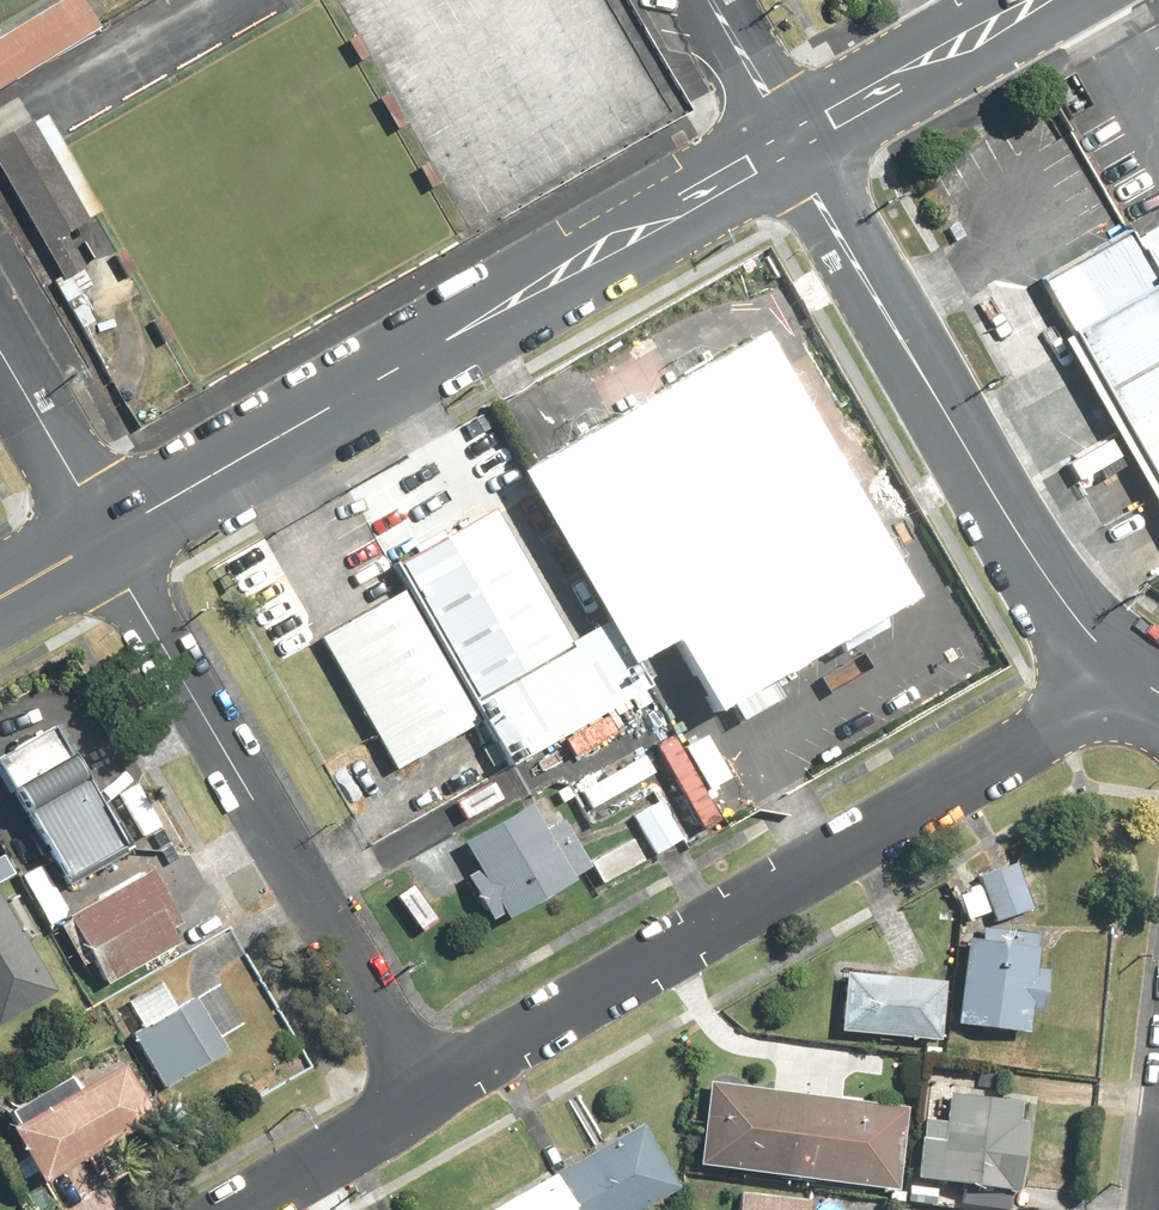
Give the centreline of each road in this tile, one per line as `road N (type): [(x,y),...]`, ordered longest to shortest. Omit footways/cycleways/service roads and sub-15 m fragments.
road 1 (residential): [(433,1094),(1059,725),(1117,665)]
road 2 (secondary): [(105,539),(790,138)]
road 3 (residential): [(105,539),(433,1094)]
road 4 (unclassified): [(790,138),(1045,587),(1117,665)]
road 5 (secondary): [(790,138),(1032,0)]
road 6 (residential): [(243,1209),(433,1094)]
road 7 (residential): [(105,539),(0,358)]
road 8 (unclassified): [(708,0),(790,138)]
road 9 (secondary): [(0,600),(105,539)]

